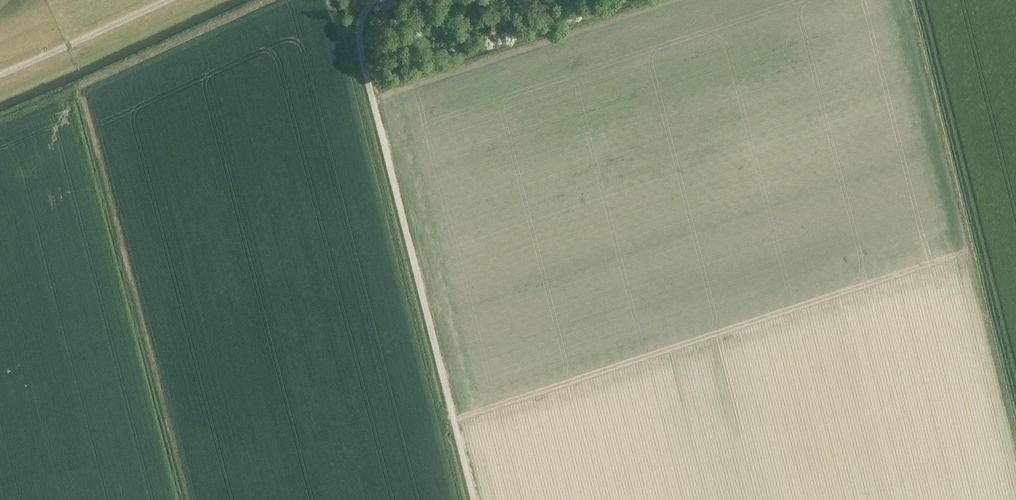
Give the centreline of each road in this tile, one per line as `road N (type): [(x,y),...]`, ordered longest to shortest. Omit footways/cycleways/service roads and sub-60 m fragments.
road 1 (track): [(474,499),(364,52),(369,10),(381,0)]

